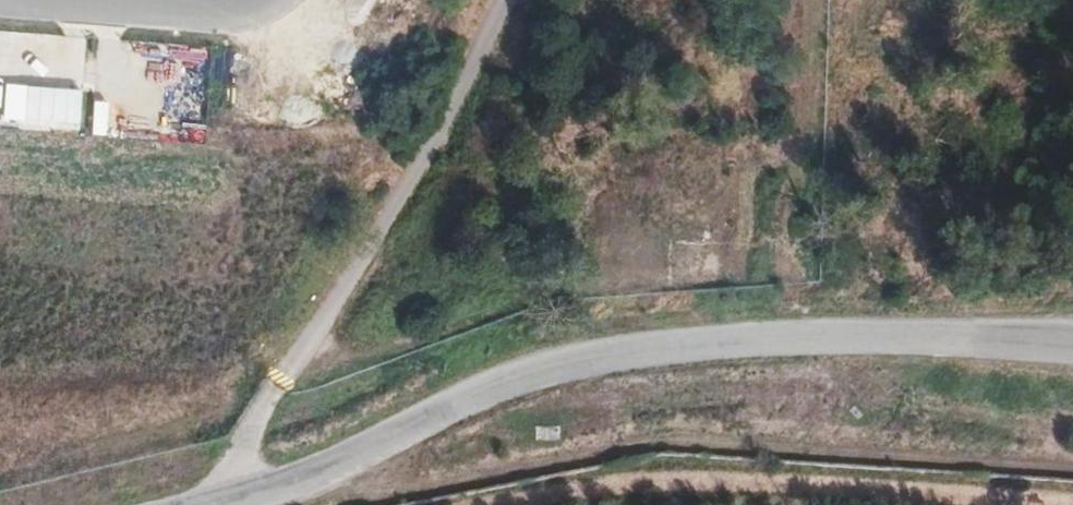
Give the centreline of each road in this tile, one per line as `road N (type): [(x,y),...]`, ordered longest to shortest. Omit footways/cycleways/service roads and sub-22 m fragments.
road 1 (track): [(1072,458),(669,430),(371,493),(212,504)]
road 2 (track): [(504,0),(210,504)]
road 3 (track): [(1066,504),(701,476),(597,485),(507,504)]

